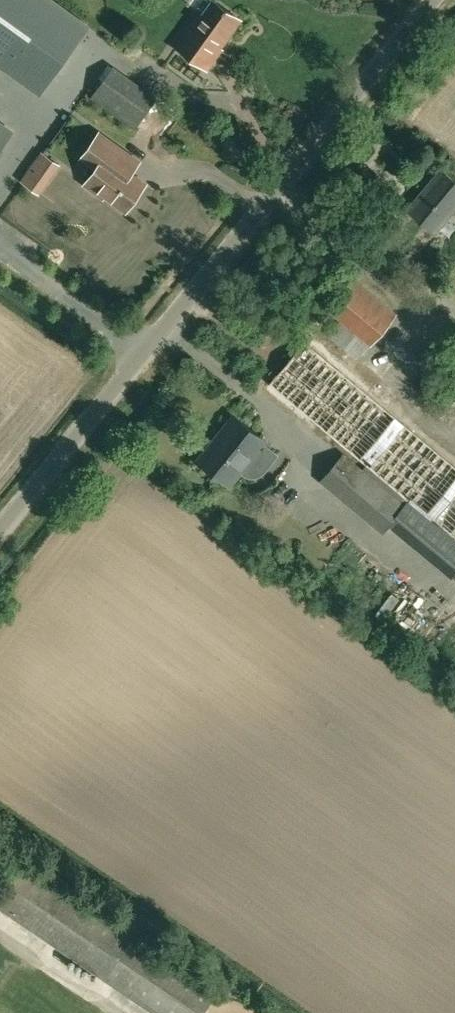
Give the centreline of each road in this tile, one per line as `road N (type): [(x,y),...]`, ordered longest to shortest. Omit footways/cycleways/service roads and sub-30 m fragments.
road 1 (unclassified): [(0,522),(427,0)]

